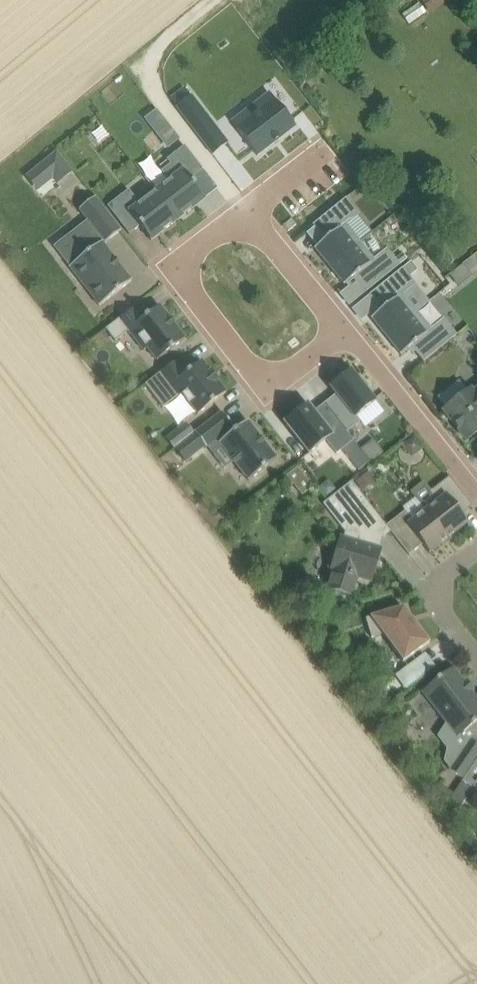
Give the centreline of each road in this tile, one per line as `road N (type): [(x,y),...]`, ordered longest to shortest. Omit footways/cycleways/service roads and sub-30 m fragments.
road 1 (residential): [(251,212),(178,269),(268,389),(346,326)]
road 2 (residential): [(346,326),(476,481)]
road 3 (track): [(251,212),(155,91),(154,56)]
road 4 (residential): [(251,212),(346,326)]
road 5 (residential): [(476,654),(429,593),(476,550)]

